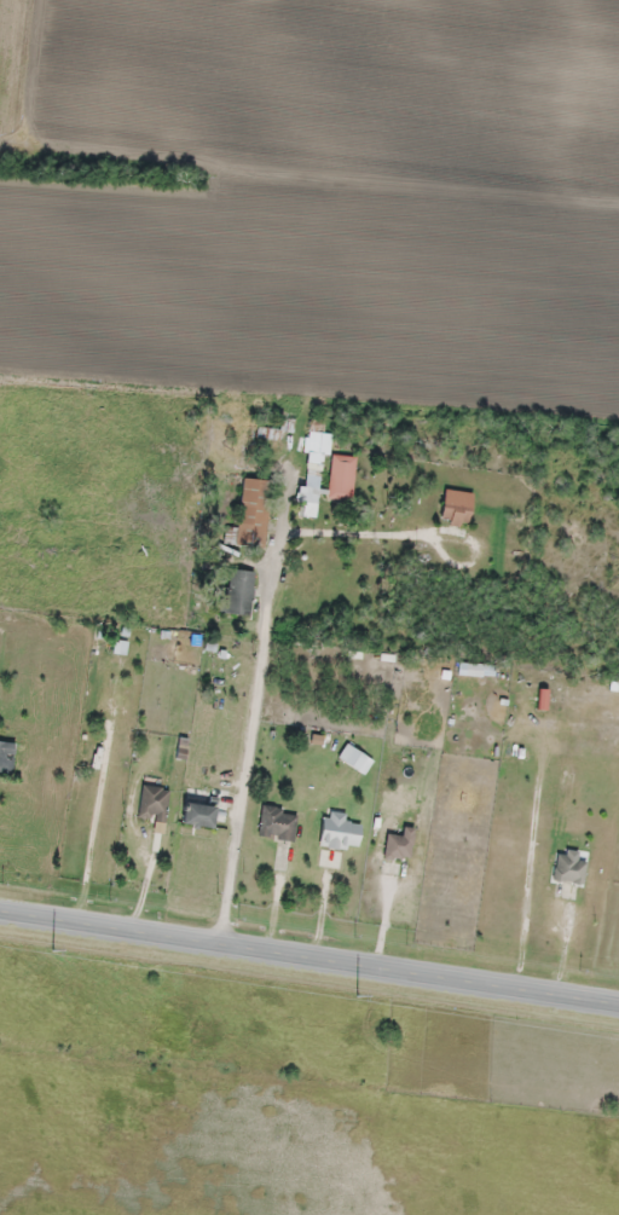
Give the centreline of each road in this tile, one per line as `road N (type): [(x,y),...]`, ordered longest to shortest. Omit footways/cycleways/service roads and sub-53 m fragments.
road 1 (secondary): [(618,1007),(0,911)]

